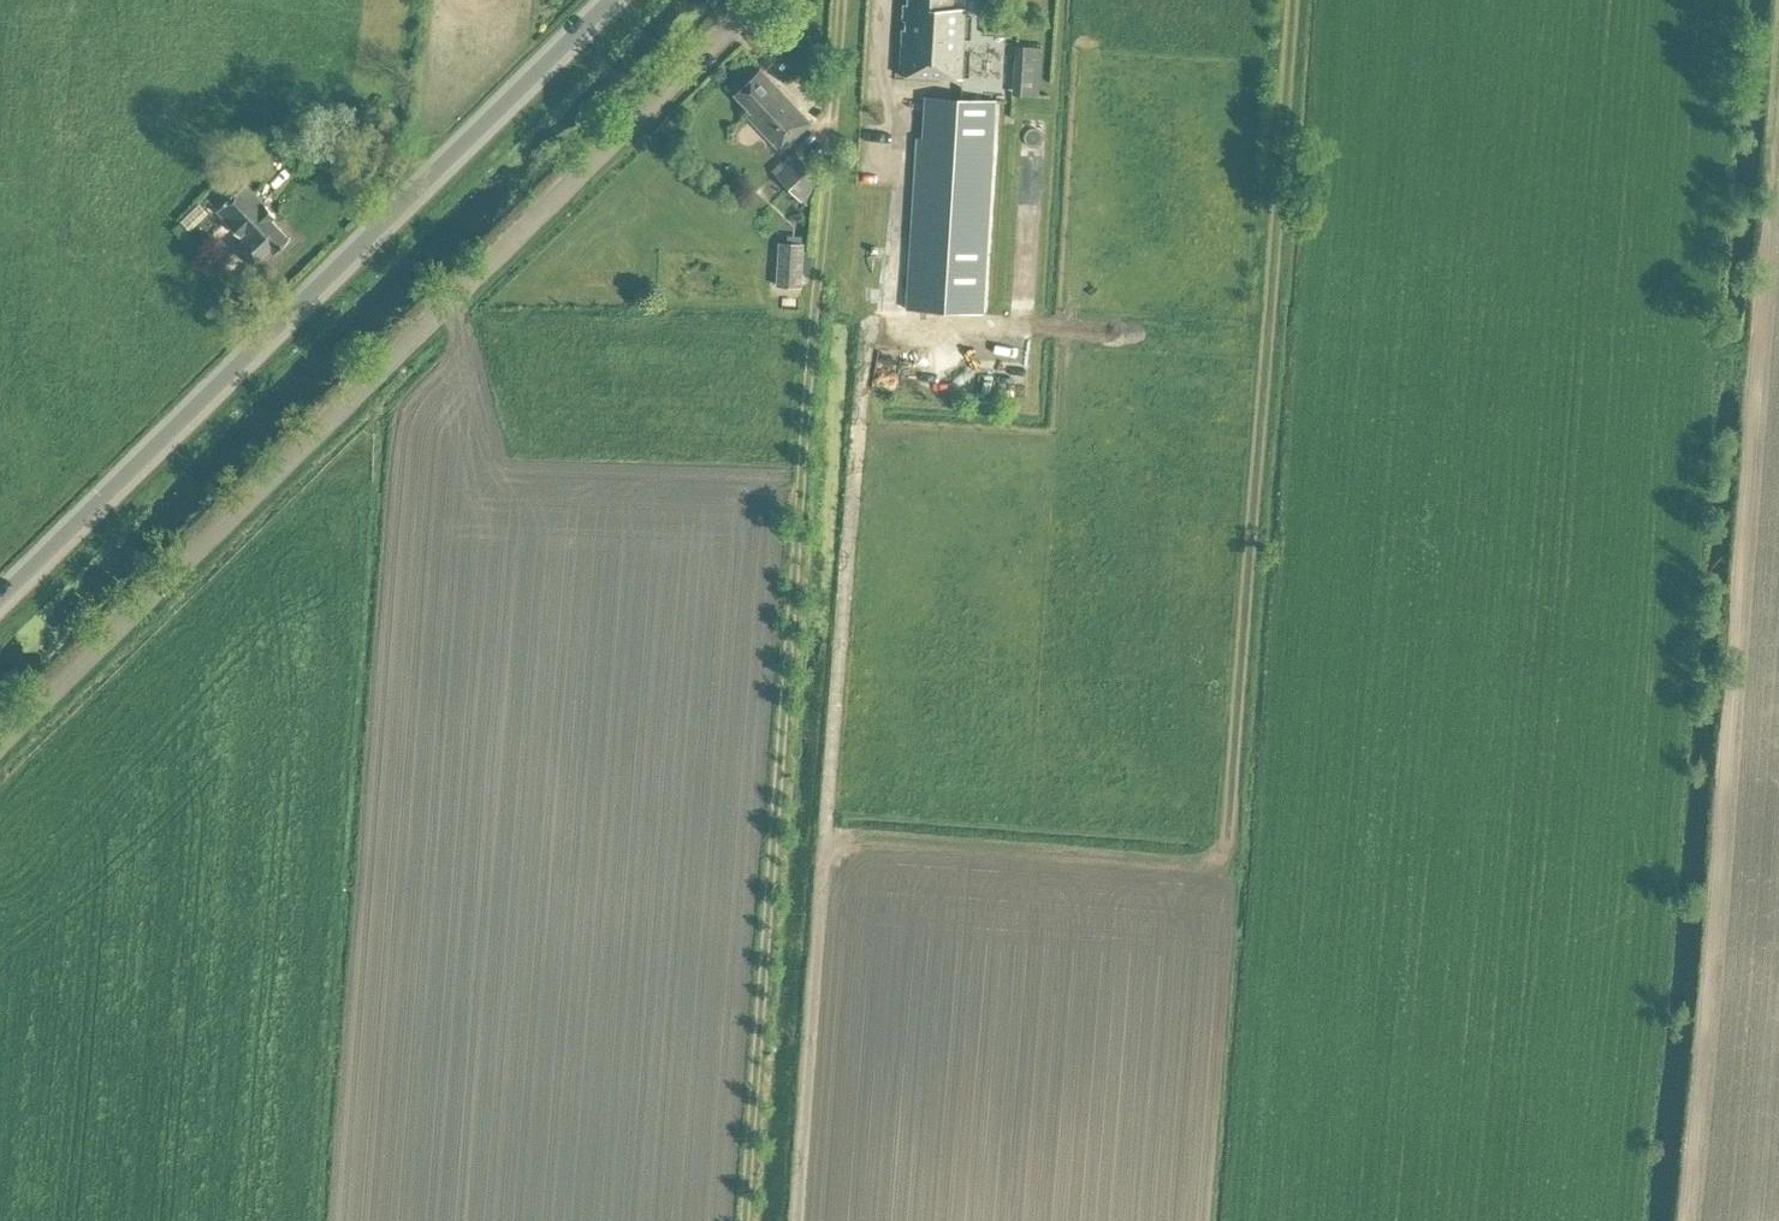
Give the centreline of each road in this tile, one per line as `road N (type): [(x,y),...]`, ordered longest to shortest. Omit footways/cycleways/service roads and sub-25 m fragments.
road 1 (track): [(1295,0),(1230,836),(1221,853),(1187,866),(828,836)]
road 2 (track): [(839,0),(744,1220)]
road 3 (unclassified): [(0,741),(751,0)]
road 4 (track): [(869,335),(797,1220)]
road 5 (secondary): [(0,599),(610,0)]

